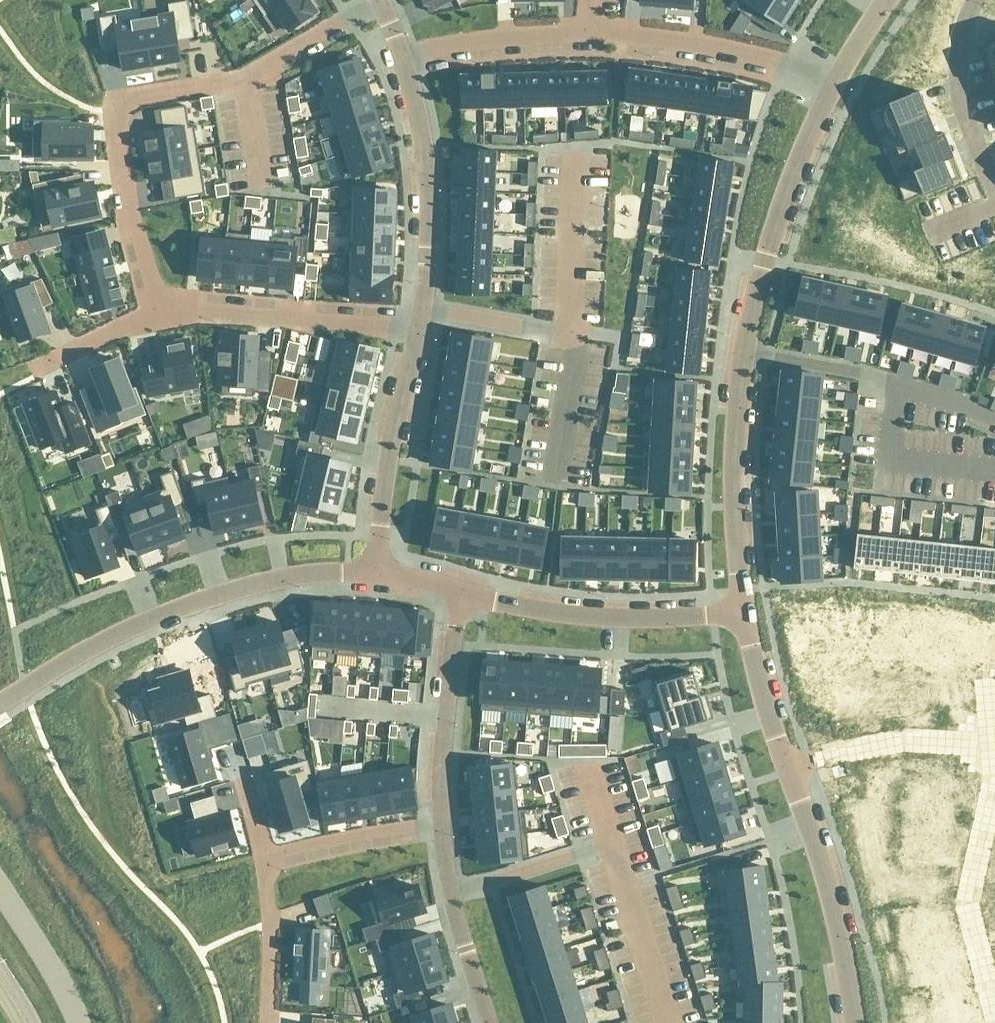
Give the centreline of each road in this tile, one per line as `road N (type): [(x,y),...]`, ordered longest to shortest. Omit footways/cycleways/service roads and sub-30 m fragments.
road 1 (residential): [(740,610),(733,457),(743,353),(776,222),(835,81)]
road 2 (residential): [(379,0),(246,79),(122,103),(116,119),(129,216),(155,318)]
road 3 (residential): [(375,573),(279,578),(202,599),(114,637),(0,704)]
road 4 (residential): [(740,610),(569,614),(461,591)]
road 5 (residential): [(418,330),(428,246),(425,167),(402,59)]
road 6 (residential): [(418,330),(229,313),(155,318)]
road 7 (residential): [(854,1022),(824,876),(786,769)]
road 8 (residential): [(588,32),(704,46),(835,81)]
road 9 (residential): [(375,573),(384,473),(418,330)]
road 10 (residential): [(987,743),(990,776),(963,901),(981,972)]
road 11 (residential): [(461,591),(441,820)]
road 12 (residential): [(441,820),(450,894),(488,1022)]
road 13 (residential): [(987,743),(902,737),(786,769)]
road 14 (residential): [(973,0),(961,34),(960,103),(994,193)]
road 15 (residential): [(402,59),(472,40),(588,32)]
road 16 (residential): [(441,820),(265,857)]
road 17 (residential): [(786,769),(740,610)]
road 18 (residential): [(265,857),(266,1022)]
road 19 (residential): [(155,318),(39,368)]

